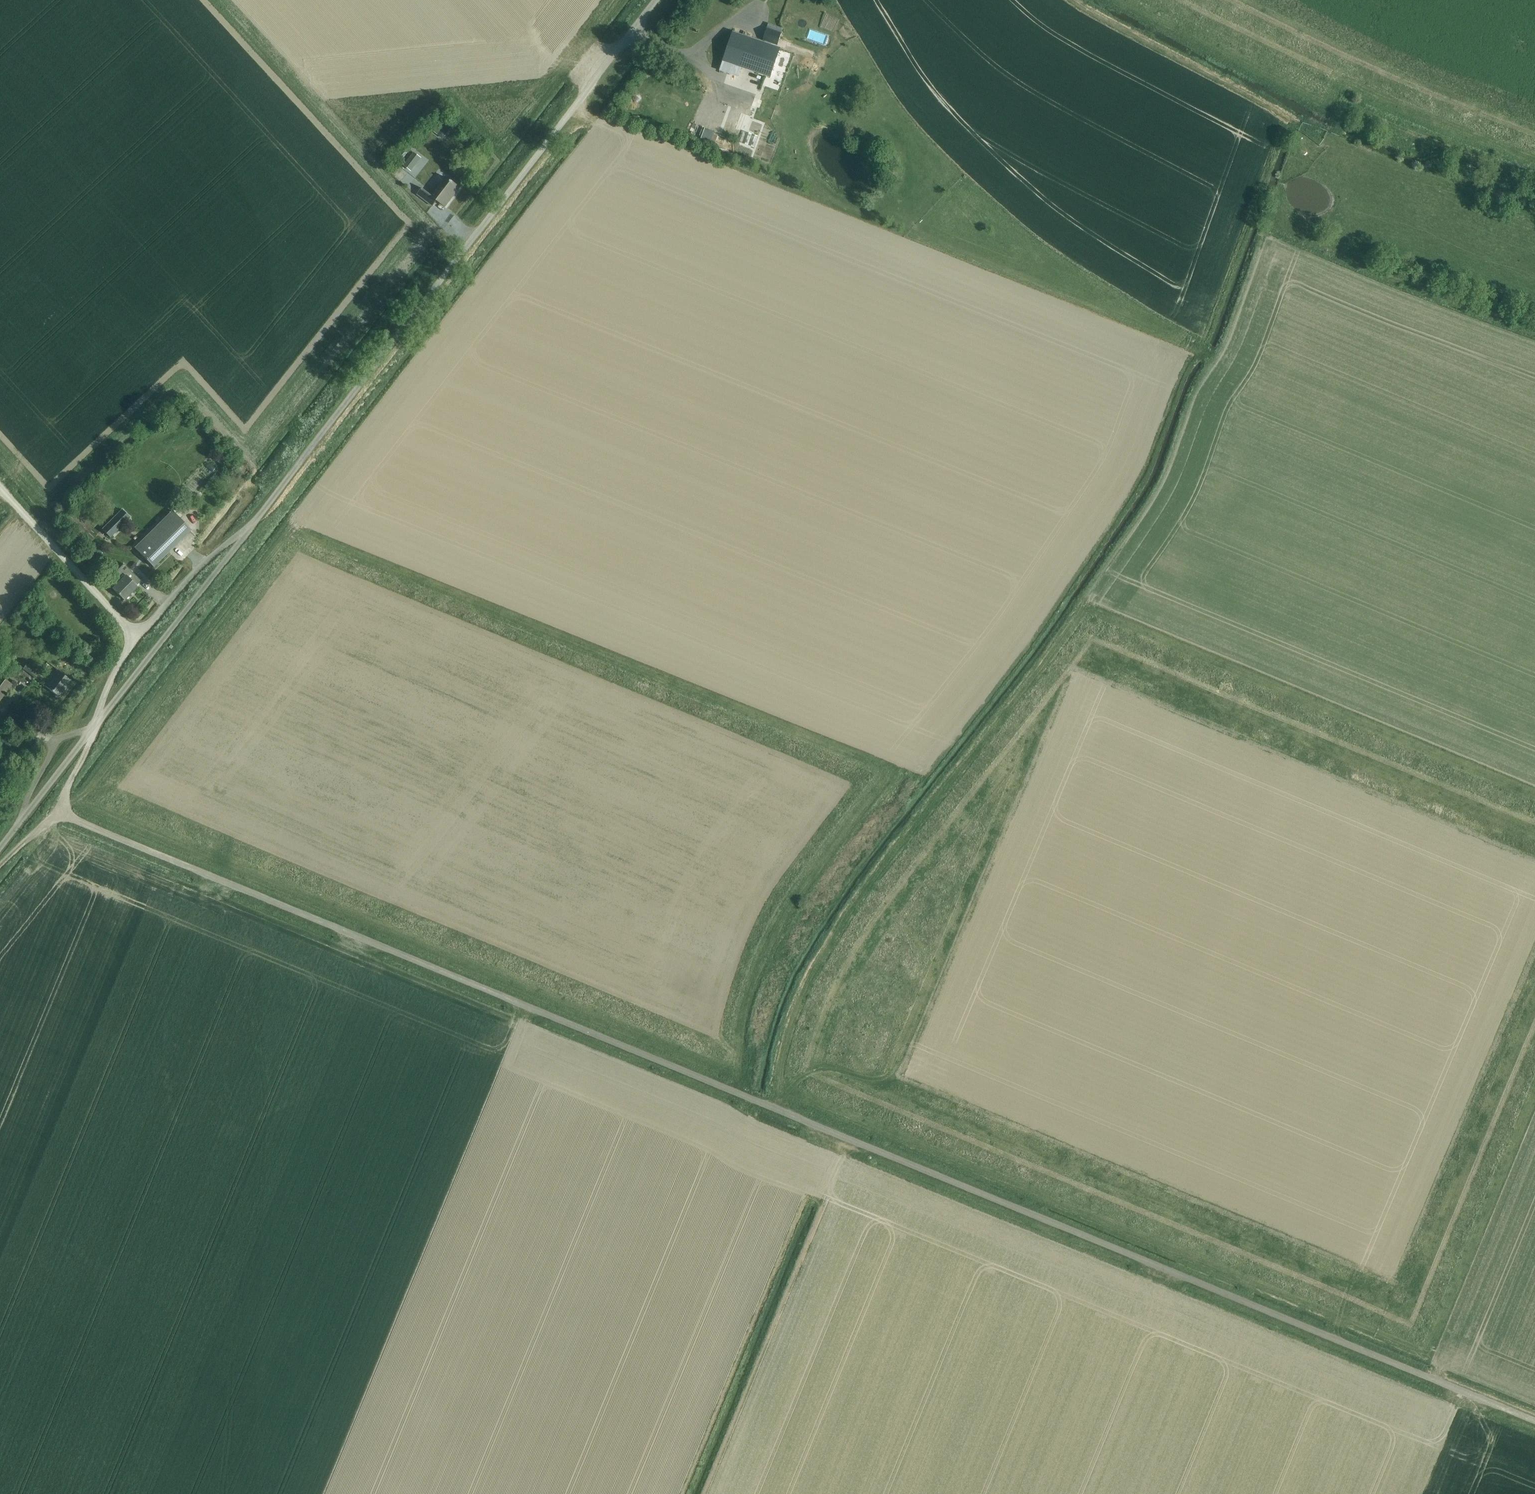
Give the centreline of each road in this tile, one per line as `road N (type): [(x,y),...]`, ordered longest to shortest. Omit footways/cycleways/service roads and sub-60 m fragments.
road 1 (unclassified): [(56,812),(1534,1422)]
road 2 (unclassified): [(245,534),(655,0)]
road 3 (unclassified): [(98,722),(245,534)]
road 4 (unclassified): [(0,487),(138,637)]
road 5 (unclassified): [(245,534),(197,569),(138,637)]
road 6 (unclassified): [(90,734),(0,848)]

